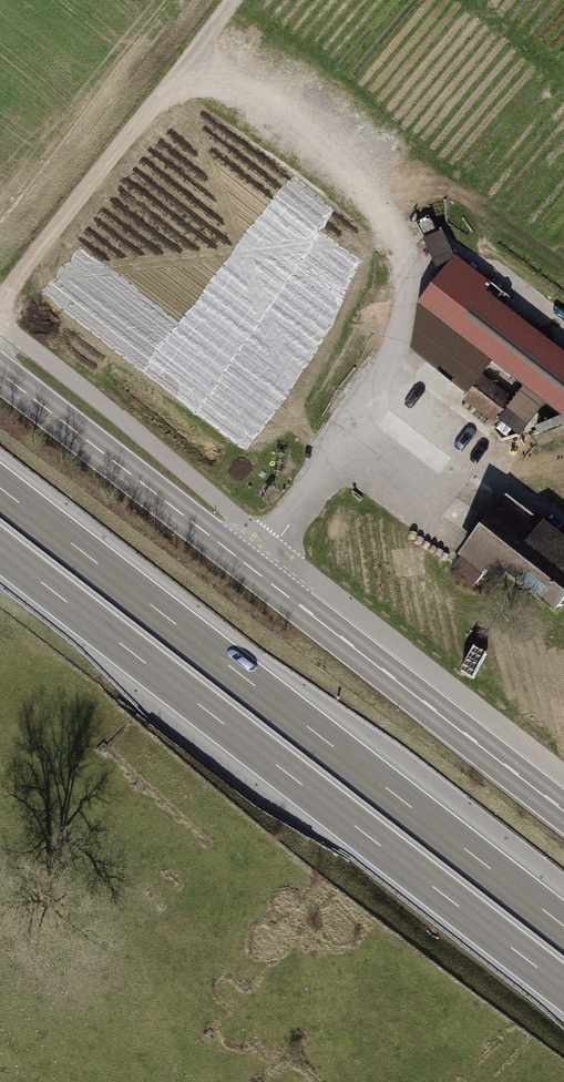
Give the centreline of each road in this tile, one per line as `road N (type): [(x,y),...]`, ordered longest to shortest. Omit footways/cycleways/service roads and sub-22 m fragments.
road 1 (primary): [(0,372),(563,812)]
road 2 (motorway): [(0,552),(563,990)]
road 3 (motorway): [(563,924),(0,486)]
road 4 (track): [(232,0),(0,304)]

